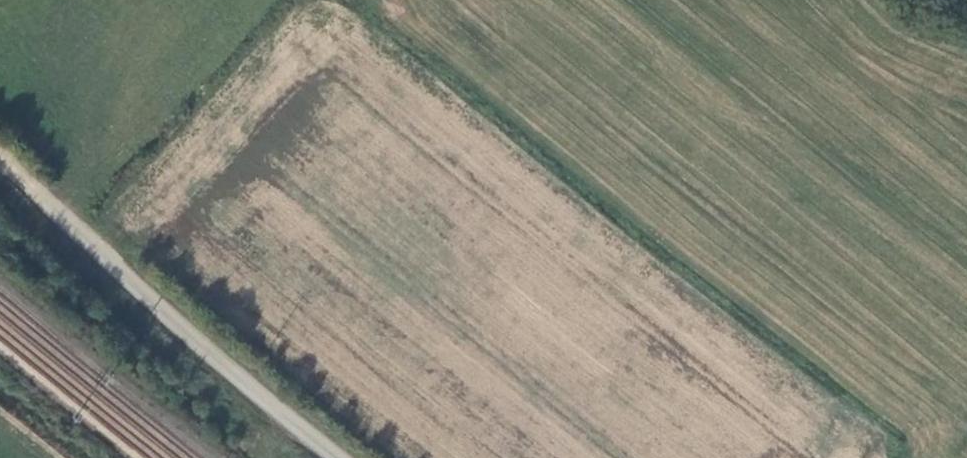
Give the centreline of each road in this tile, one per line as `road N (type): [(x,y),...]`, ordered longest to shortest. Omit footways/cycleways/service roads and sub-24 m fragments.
road 1 (unclassified): [(0,159),(337,457)]

